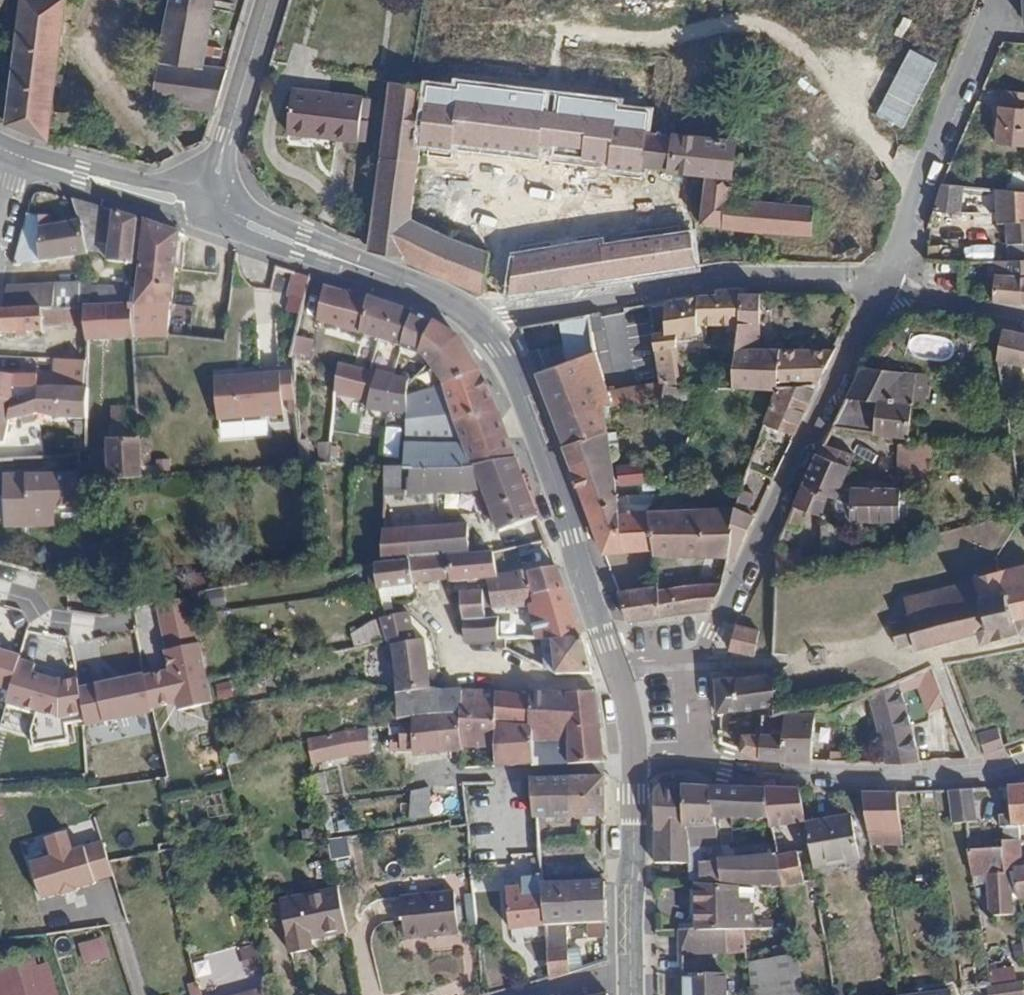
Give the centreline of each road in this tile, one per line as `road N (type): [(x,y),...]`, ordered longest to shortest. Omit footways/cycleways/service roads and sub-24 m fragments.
road 1 (residential): [(881,287),(710,633),(684,664)]
road 2 (tertiary): [(881,287),(714,277),(505,313),(483,327)]
road 3 (tertiary): [(483,327),(504,352),(538,434),(617,671)]
road 4 (residential): [(690,757),(758,773),(870,778),(1023,771)]
road 5 (tertiary): [(201,205),(453,303),(483,327)]
road 6 (residential): [(881,287),(989,29)]
road 7 (tertiary): [(636,756),(633,975)]
road 8 (residential): [(270,0),(201,205)]
road 9 (tertiary): [(13,156),(201,205)]
road 10 (tertiary): [(1023,314),(881,287)]

